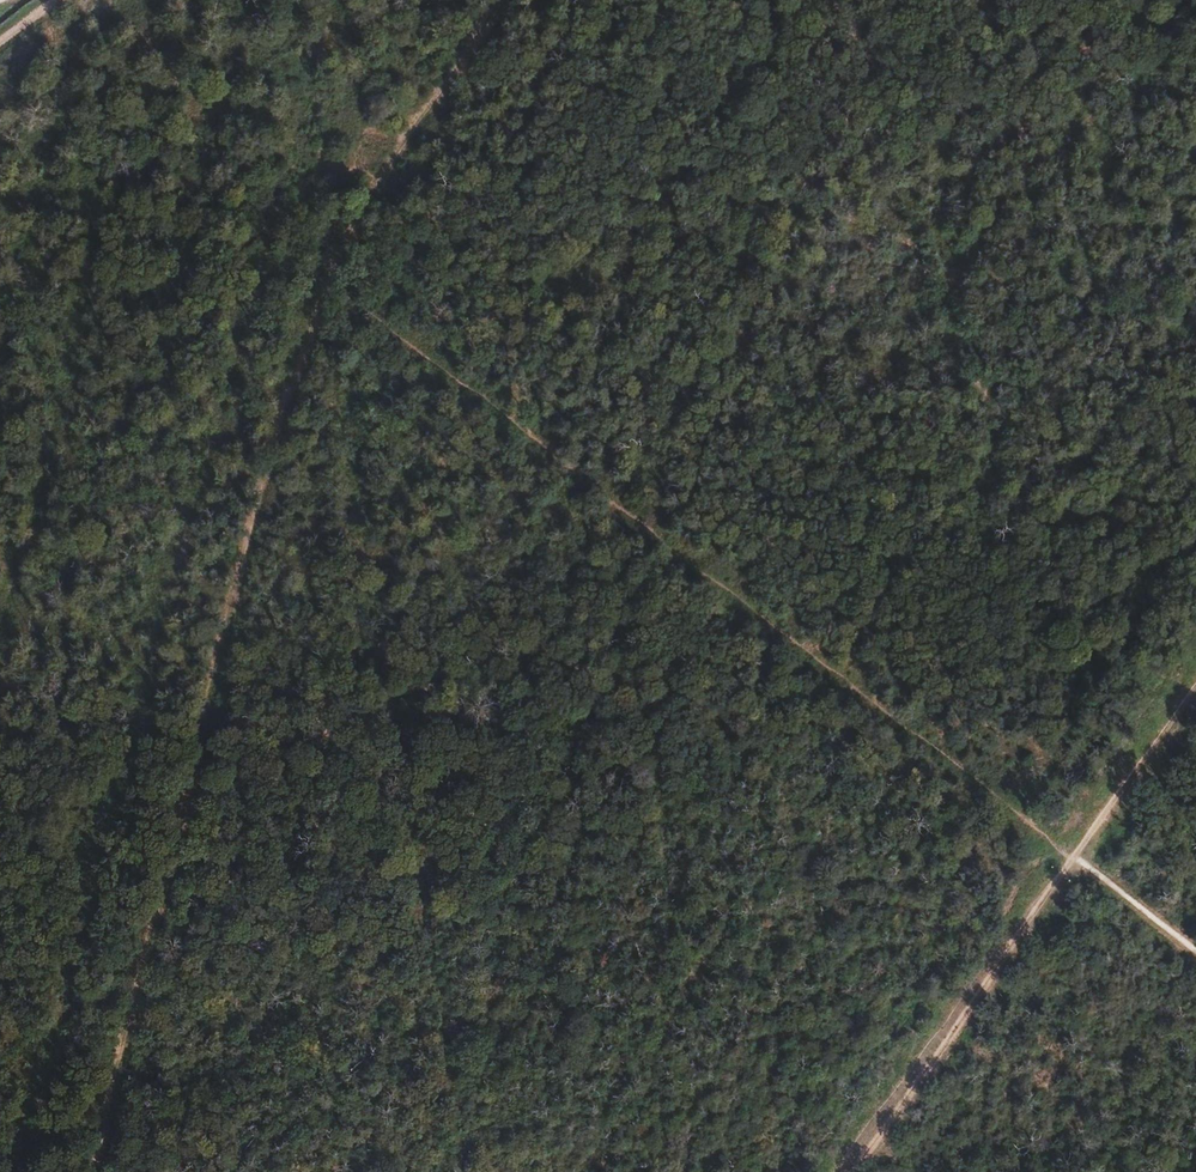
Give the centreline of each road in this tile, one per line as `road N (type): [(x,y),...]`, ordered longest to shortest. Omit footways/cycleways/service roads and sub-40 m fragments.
road 1 (track): [(501,0),(320,286),(88,1171)]
road 2 (track): [(320,286),(1073,862)]
road 3 (track): [(1073,862),(851,1171)]
road 4 (track): [(1195,689),(1073,862)]
road 5 (track): [(1073,862),(1195,957)]

